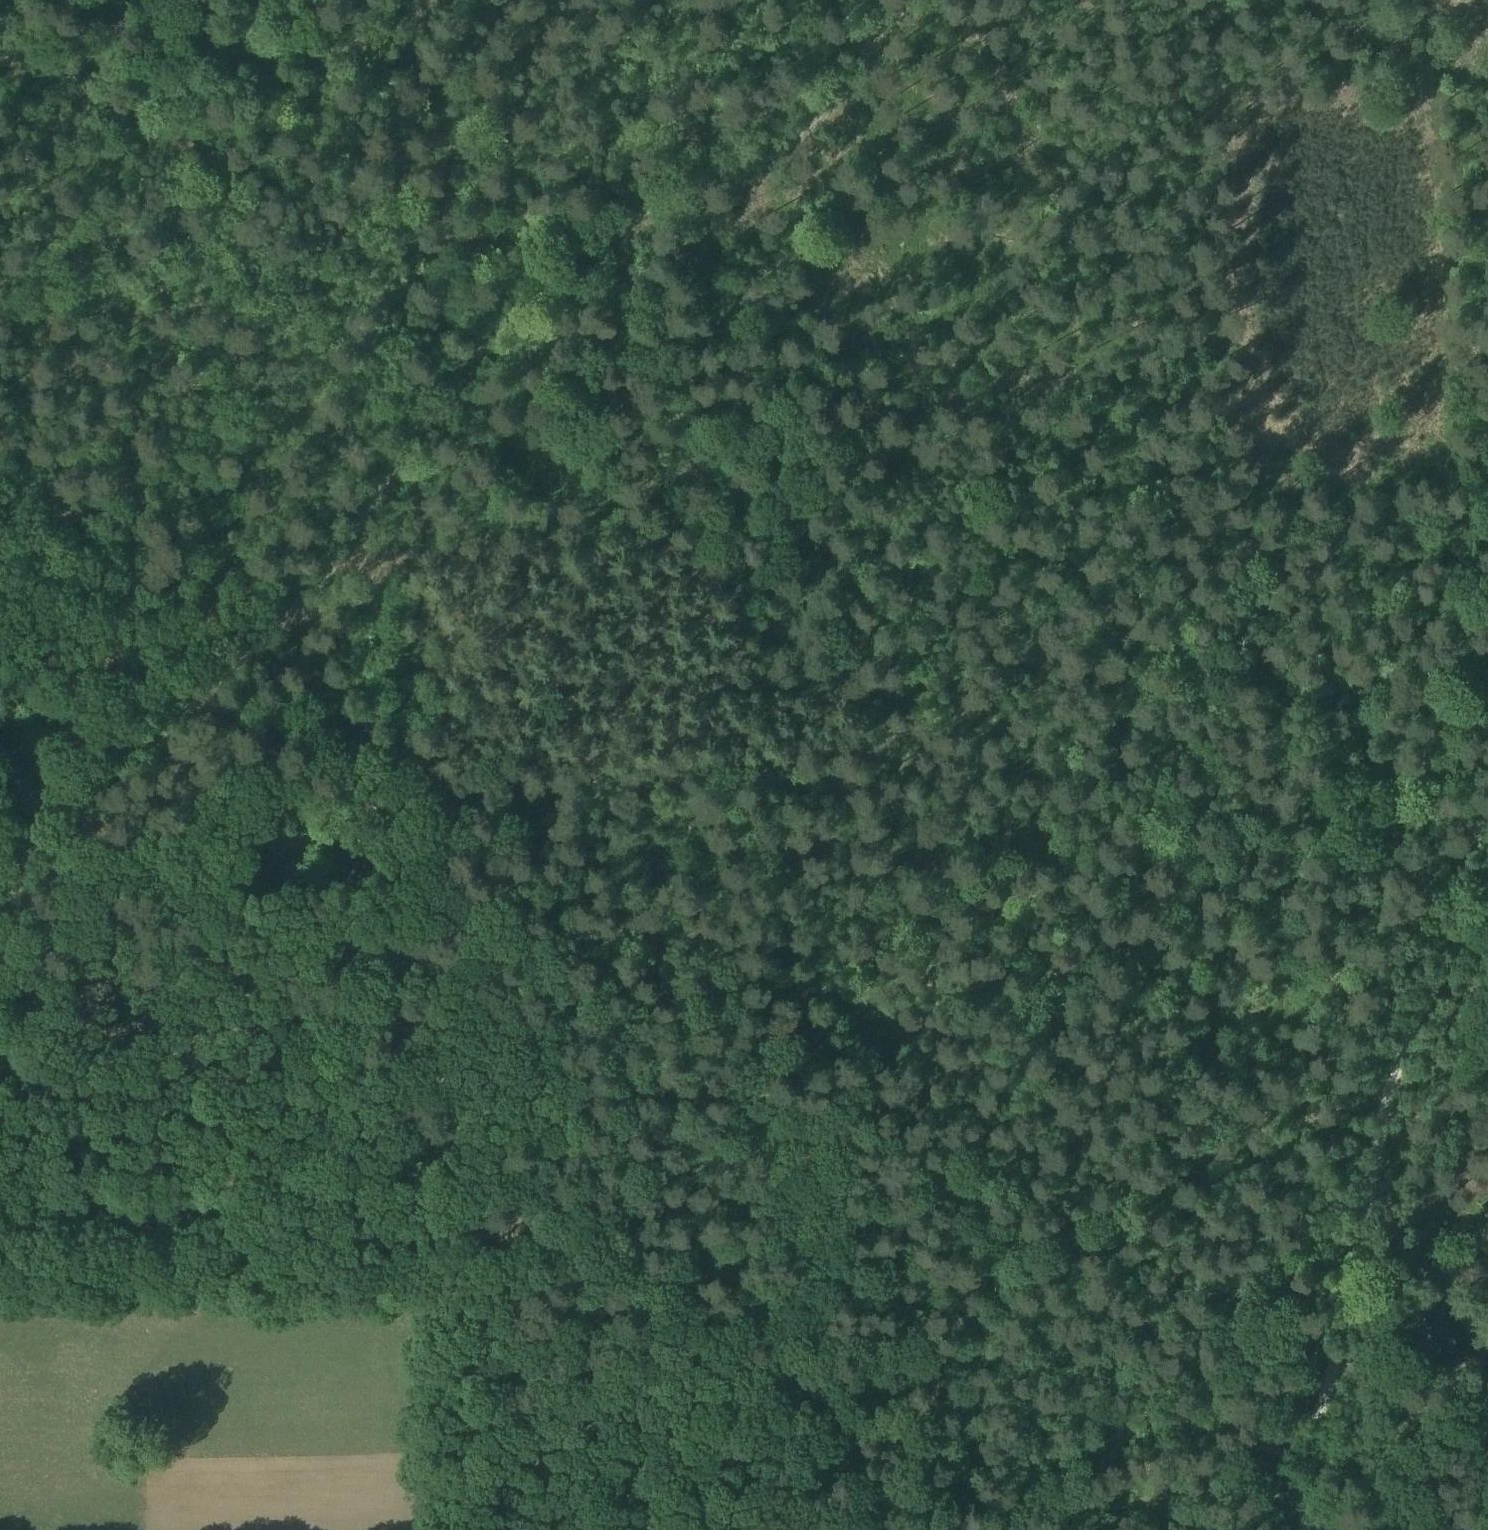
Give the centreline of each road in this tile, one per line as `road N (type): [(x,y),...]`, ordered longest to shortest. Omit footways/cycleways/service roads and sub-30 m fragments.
road 1 (track): [(919,0),(824,115),(785,150),(635,216),(521,287),(483,325),(391,456),(318,578),(145,756),(0,883)]
road 2 (track): [(903,1529),(894,1361),(809,1353),(585,1246),(453,1203),(262,1197),(0,1160)]
road 3 (track): [(1487,904),(1420,1012),(1397,1078),(1301,1461),(1307,1529)]
road 4 (track): [(1487,1421),(1359,1247)]
road 5 (track): [(1371,1193),(1487,1342)]

